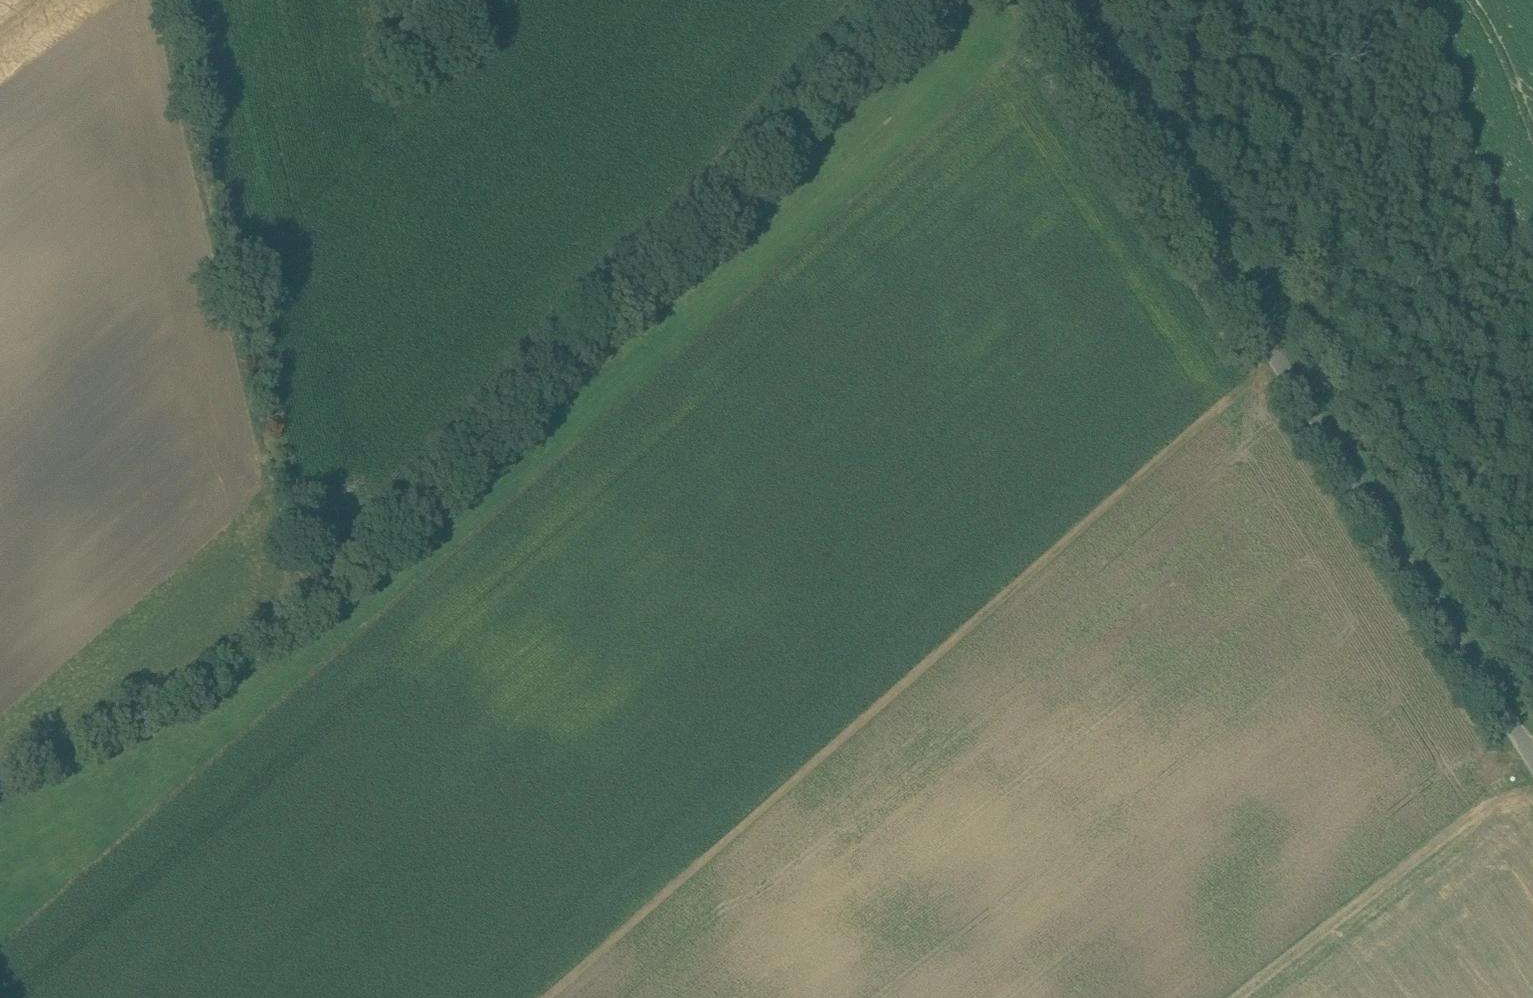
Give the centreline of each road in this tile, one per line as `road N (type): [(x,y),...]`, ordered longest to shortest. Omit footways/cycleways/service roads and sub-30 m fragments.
road 1 (track): [(532,997),(1275,355)]
road 2 (unclassified): [(1048,0),(1532,755)]

